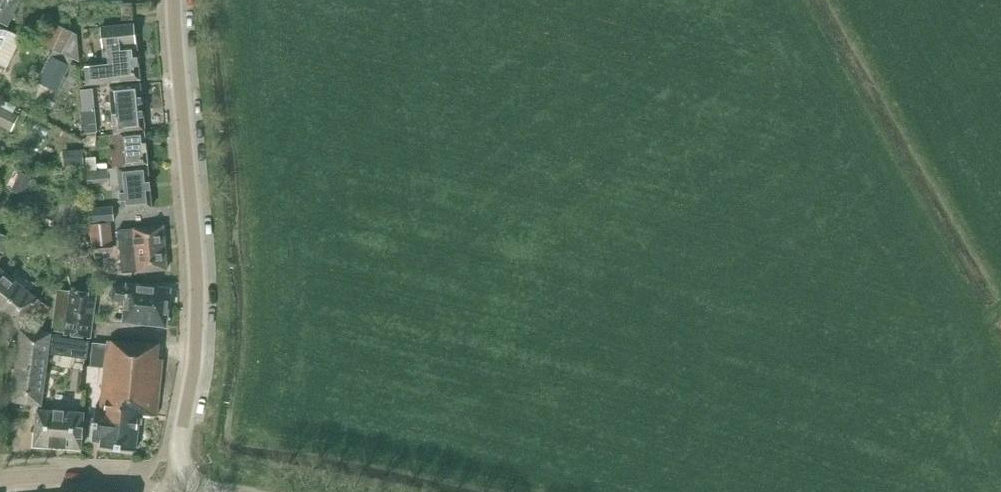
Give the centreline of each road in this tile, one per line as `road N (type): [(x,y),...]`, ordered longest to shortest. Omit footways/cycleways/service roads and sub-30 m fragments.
road 1 (tertiary): [(183,477),(177,444),(195,372),(198,298),(175,0)]
road 2 (unclassified): [(155,491),(129,478),(0,477)]

